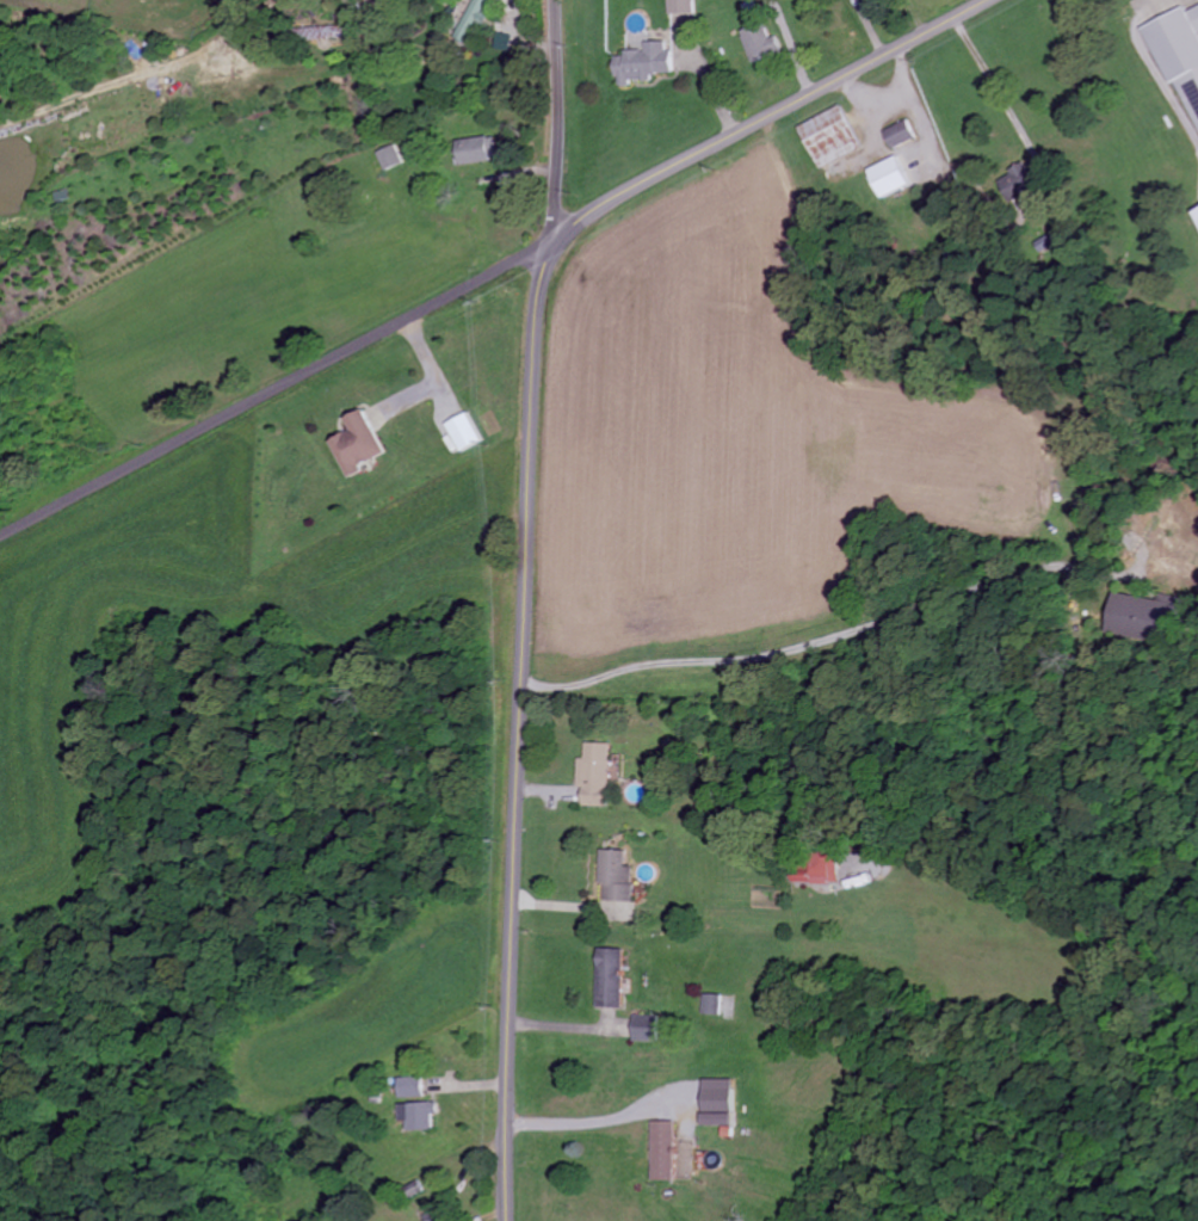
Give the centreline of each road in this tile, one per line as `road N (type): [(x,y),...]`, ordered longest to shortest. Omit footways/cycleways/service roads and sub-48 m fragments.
road 1 (secondary): [(509,1220),(511,939),(533,345),(550,238),(984,0)]
road 2 (residential): [(0,534),(550,238)]
road 3 (secondary): [(550,238),(559,0)]

